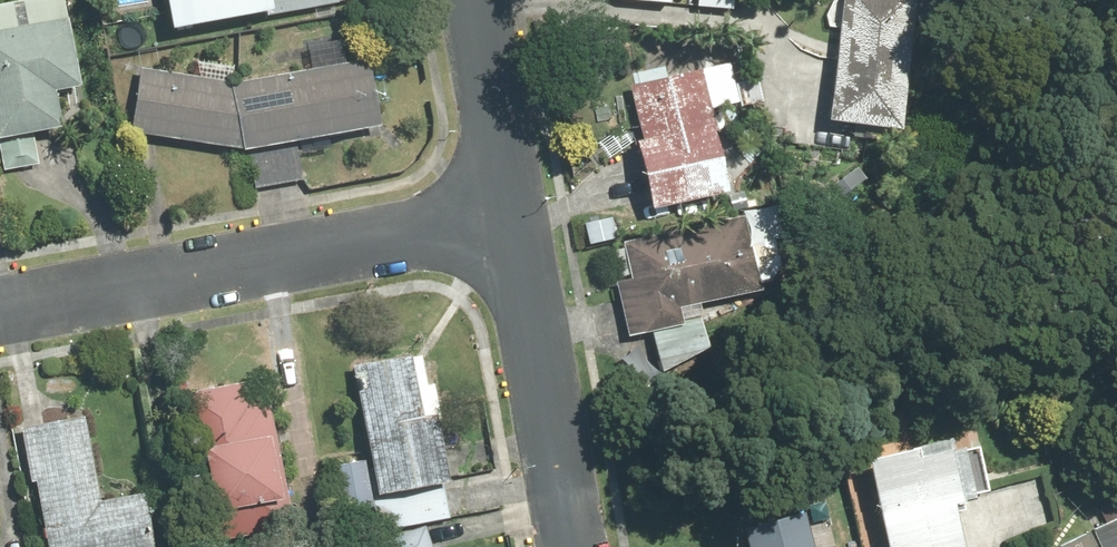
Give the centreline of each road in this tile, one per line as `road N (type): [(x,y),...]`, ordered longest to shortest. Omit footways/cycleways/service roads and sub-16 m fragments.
road 1 (residential): [(0,309),(509,222)]
road 2 (residential): [(509,222),(573,546)]
road 3 (residential): [(471,0),(509,222)]

